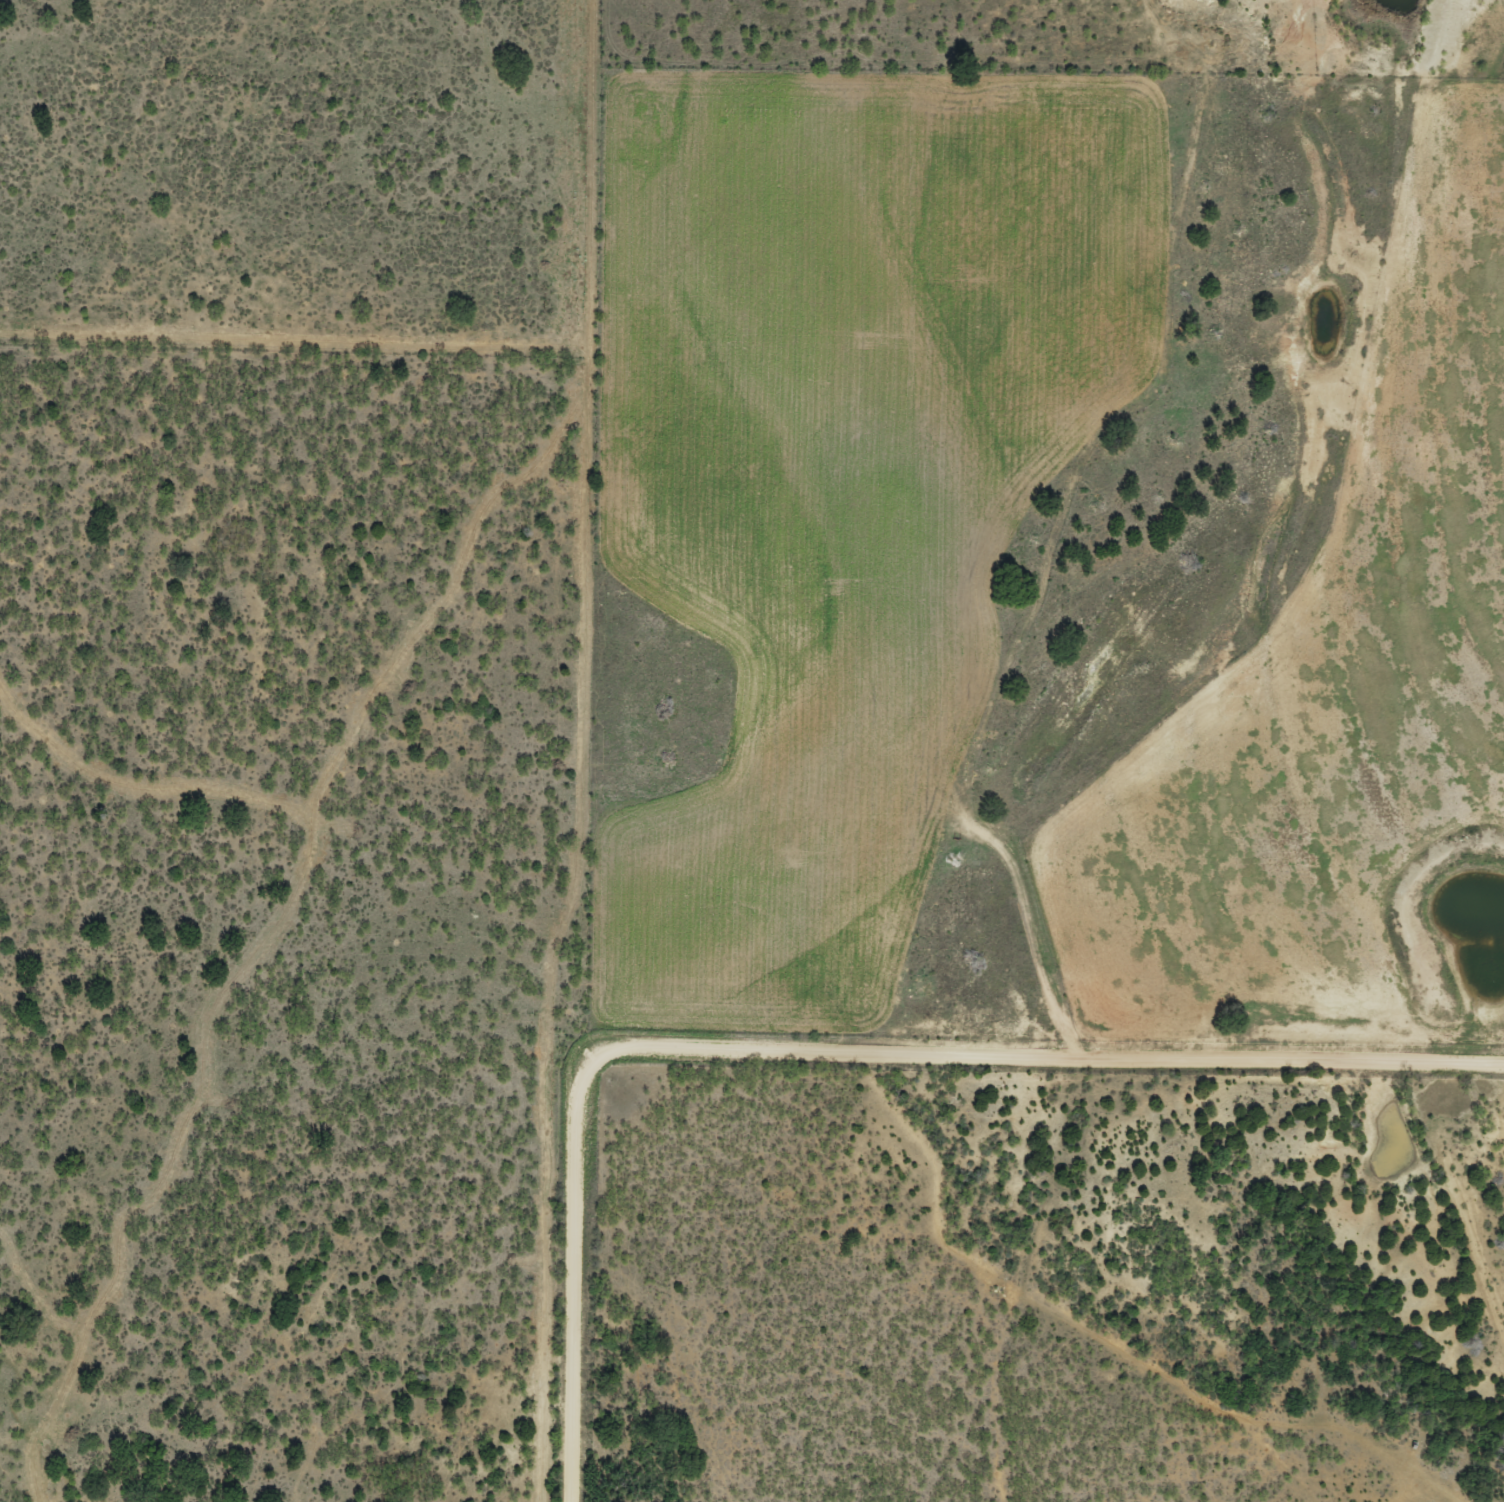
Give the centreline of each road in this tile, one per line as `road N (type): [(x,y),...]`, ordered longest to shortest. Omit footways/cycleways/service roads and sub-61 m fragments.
road 1 (residential): [(1503,1075),(716,1063),(627,1088),(567,1183),(567,1501)]

